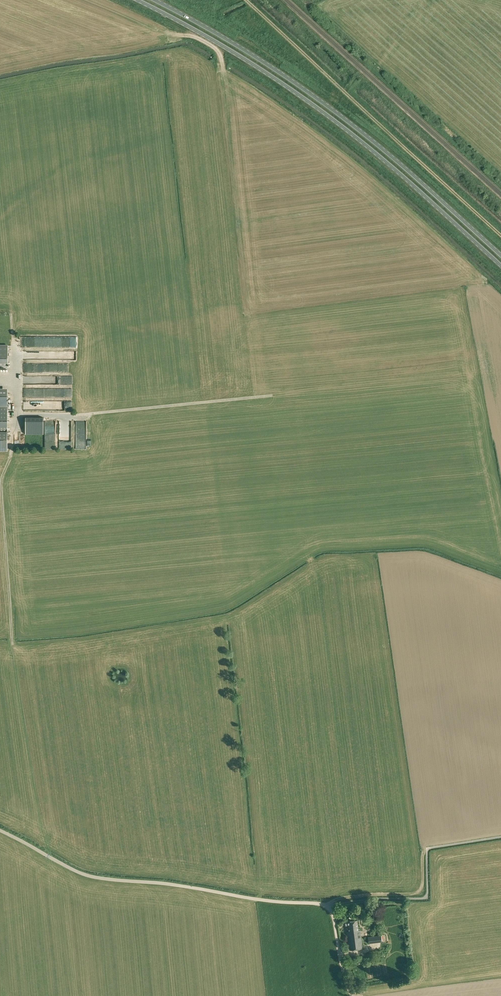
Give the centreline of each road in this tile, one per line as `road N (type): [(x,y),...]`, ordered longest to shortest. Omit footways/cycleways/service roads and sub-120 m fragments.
road 1 (primary): [(137,0),(230,49),(329,117),(500,266)]
road 2 (unclassified): [(351,995),(325,905),(96,878),(0,830)]
road 3 (primary): [(500,255),(334,110),(154,0)]
road 4 (track): [(500,236),(246,0)]

